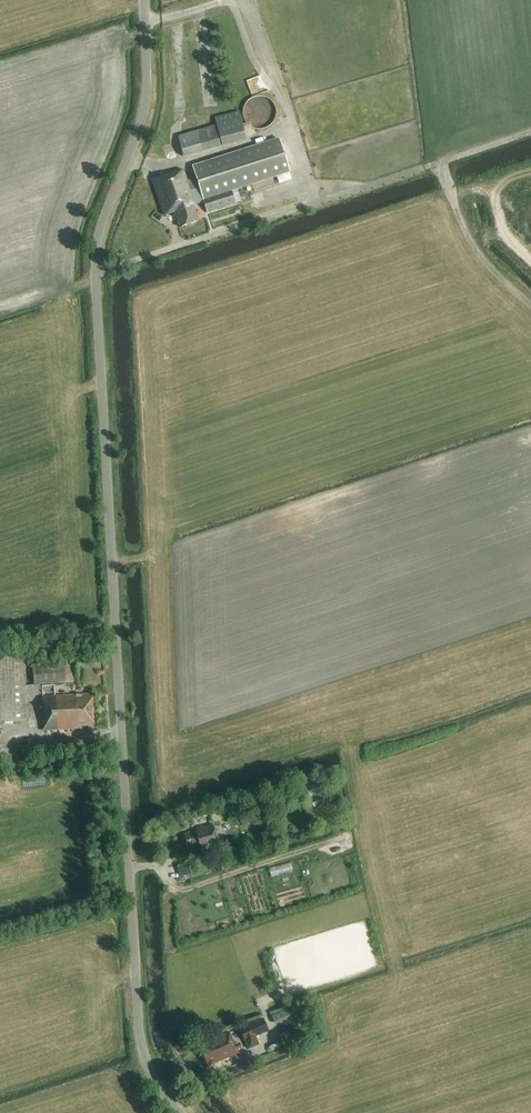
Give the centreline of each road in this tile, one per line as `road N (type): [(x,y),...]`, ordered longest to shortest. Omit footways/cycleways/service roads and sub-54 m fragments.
road 1 (unclassified): [(181,1112),(141,1066),(93,253),(153,87),(148,0)]
road 2 (track): [(530,260),(503,233),(491,193),(447,187),(439,163)]

